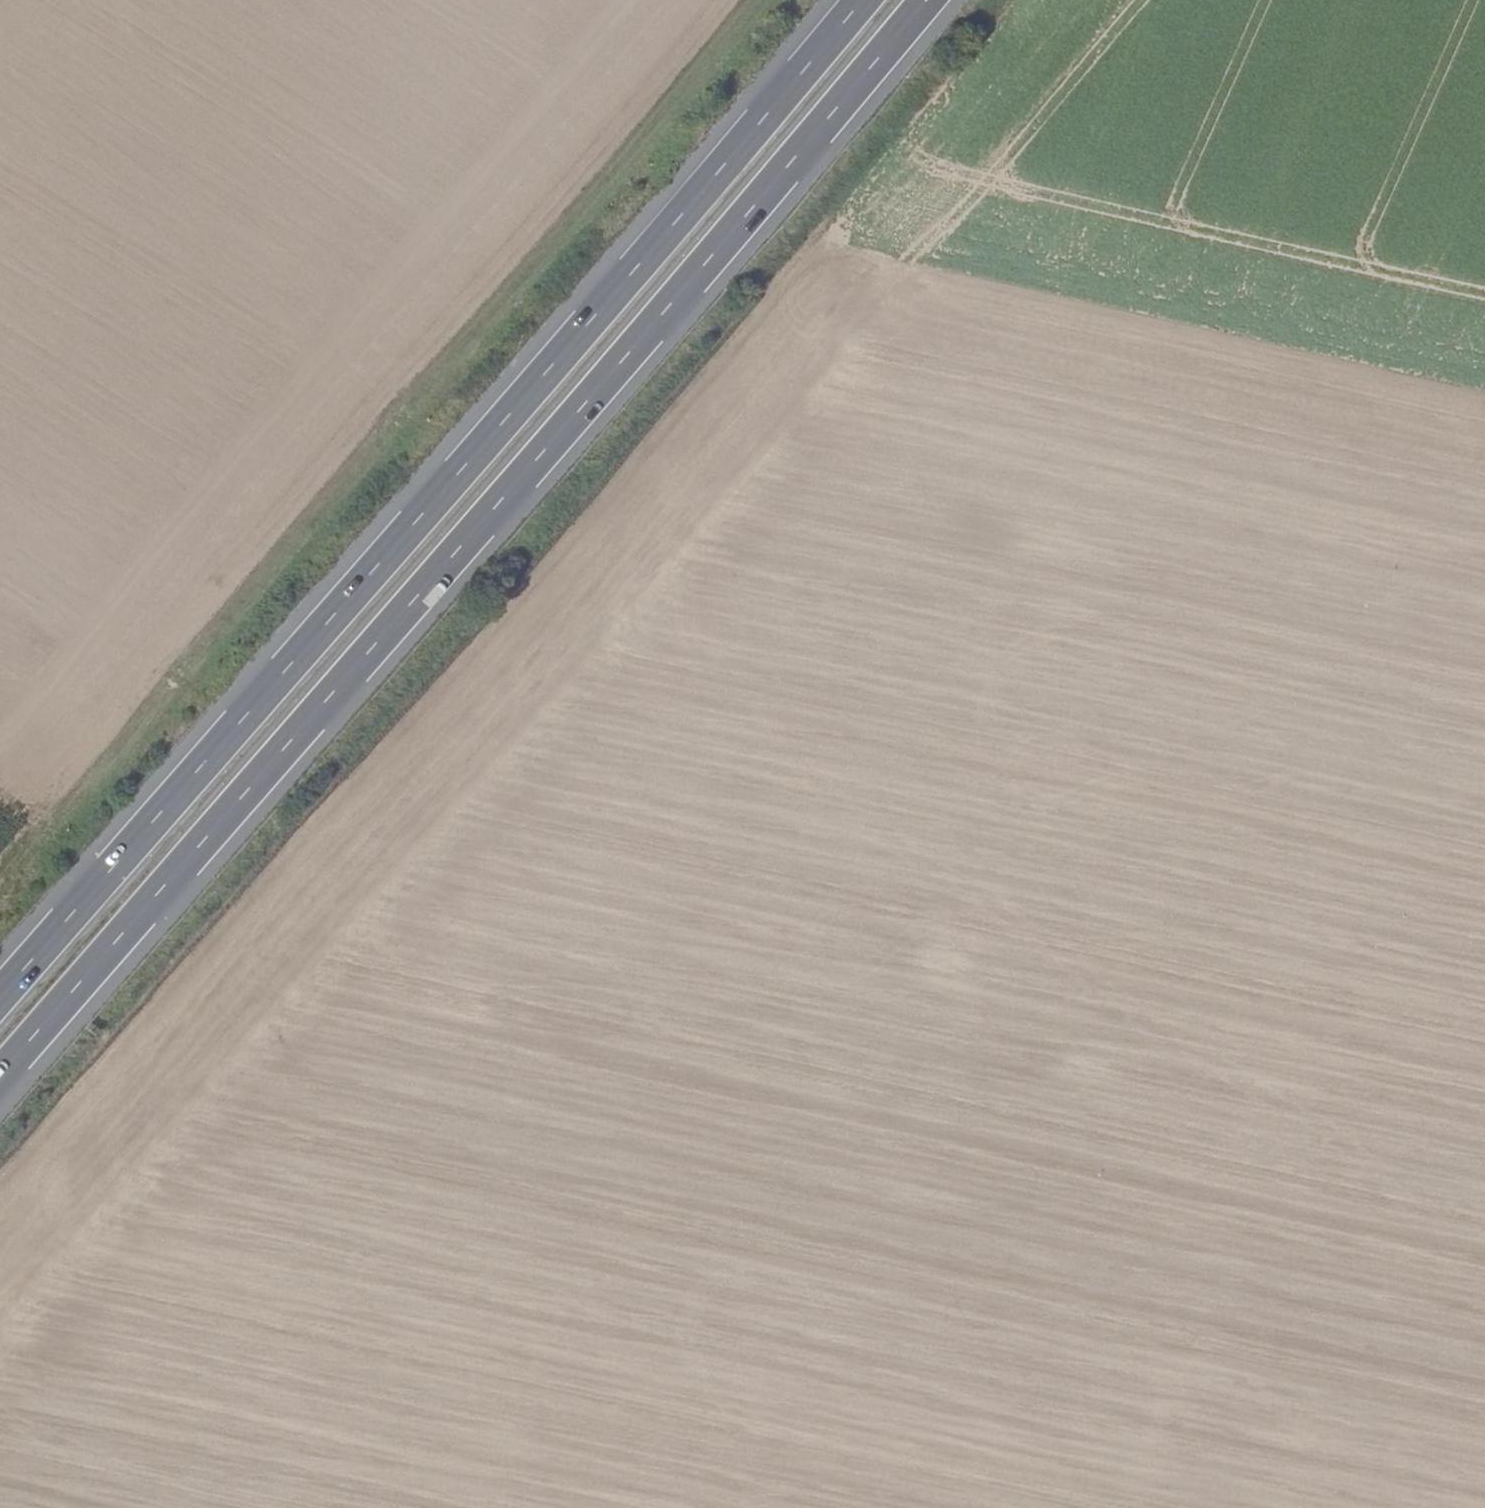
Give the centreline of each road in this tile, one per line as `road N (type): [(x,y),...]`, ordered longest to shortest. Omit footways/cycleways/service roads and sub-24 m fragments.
road 1 (trunk): [(0,1079),(794,175),(930,0)]
road 2 (trunk): [(863,0),(714,186),(0,1002)]
road 3 (track): [(0,883),(754,0)]

